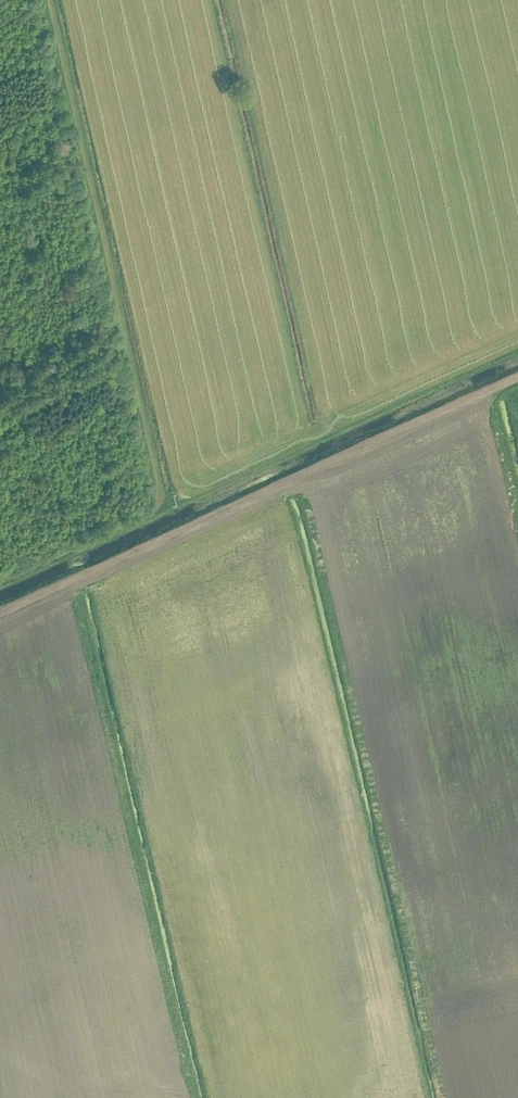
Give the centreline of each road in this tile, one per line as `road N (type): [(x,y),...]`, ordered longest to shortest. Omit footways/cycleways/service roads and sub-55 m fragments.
road 1 (track): [(0,581),(163,502),(50,0)]
road 2 (track): [(0,613),(517,375)]

